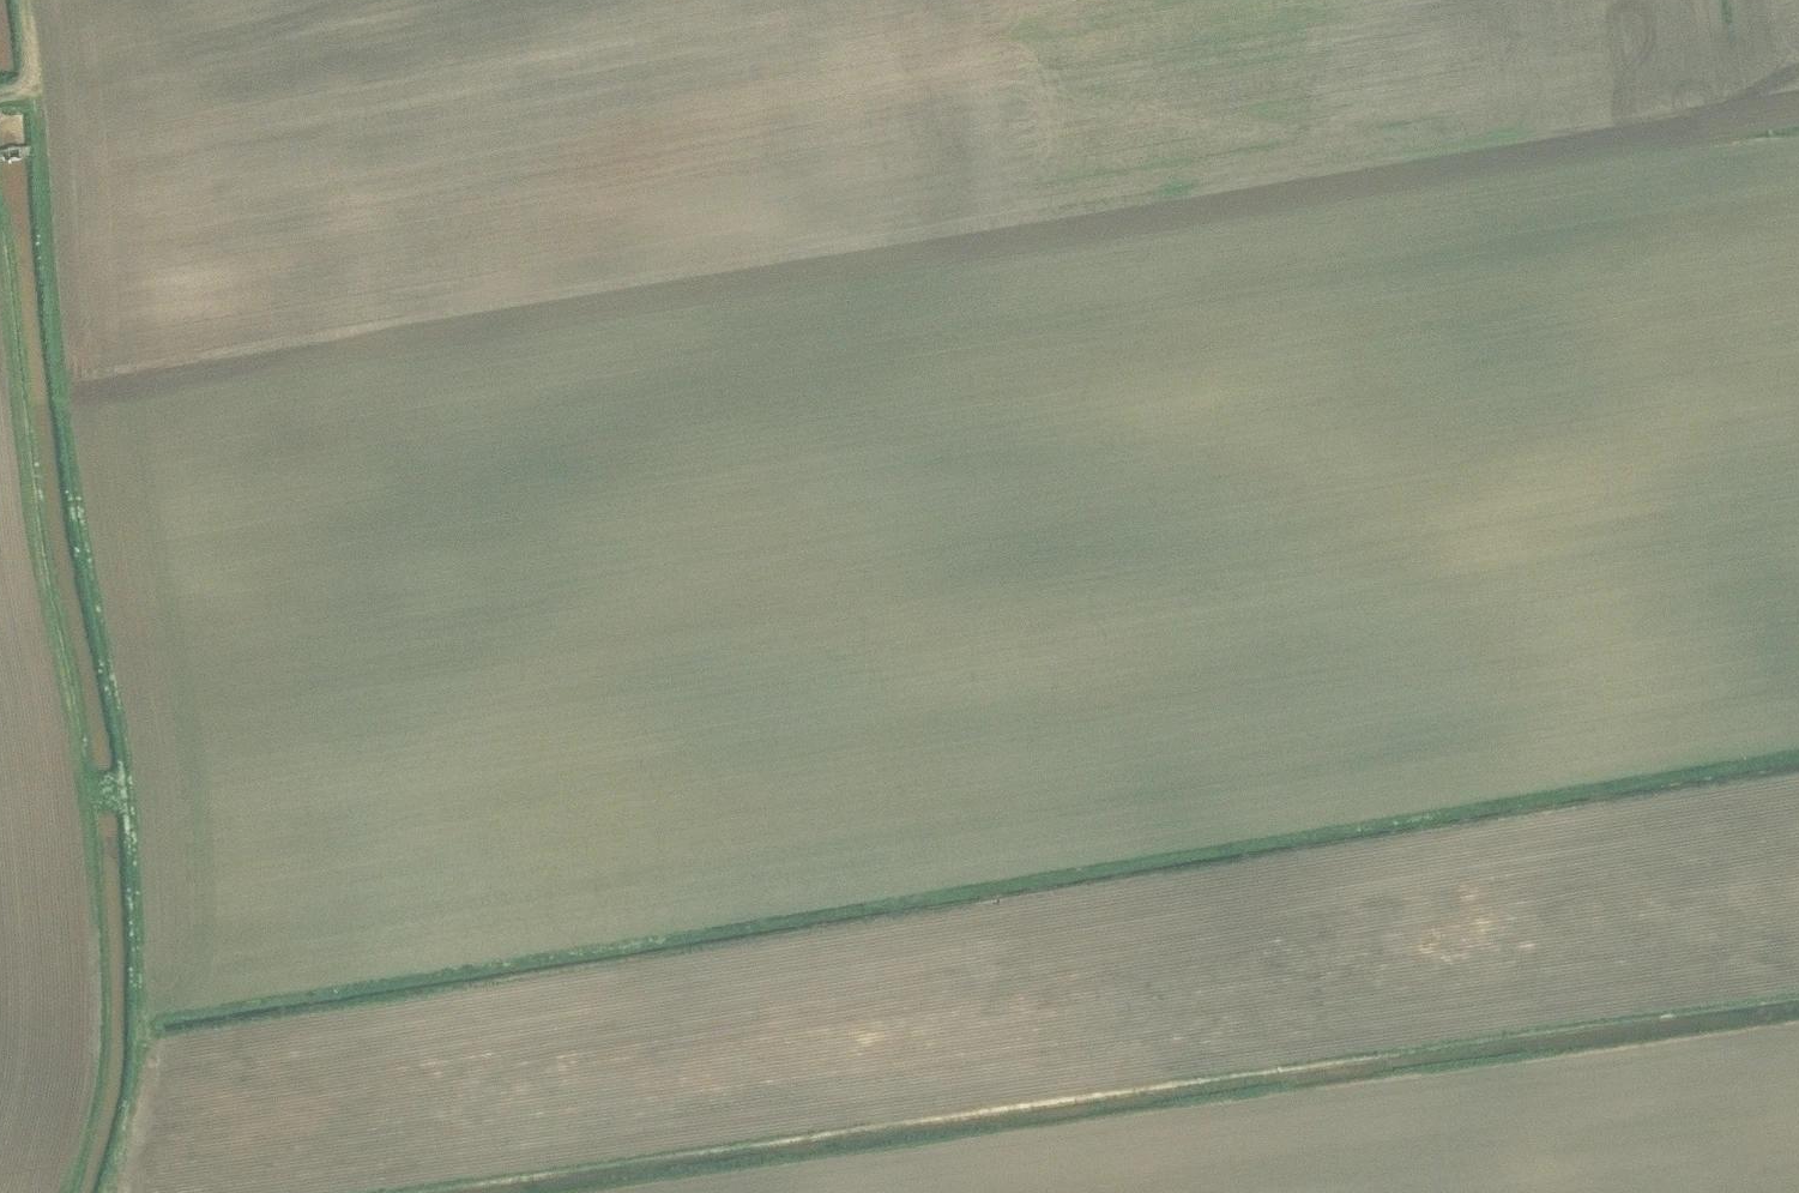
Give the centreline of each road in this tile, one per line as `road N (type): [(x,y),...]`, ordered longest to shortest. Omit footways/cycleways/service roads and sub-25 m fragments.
road 1 (track): [(110,1192),(142,1057),(144,949),(131,791),(49,277),(23,0)]

